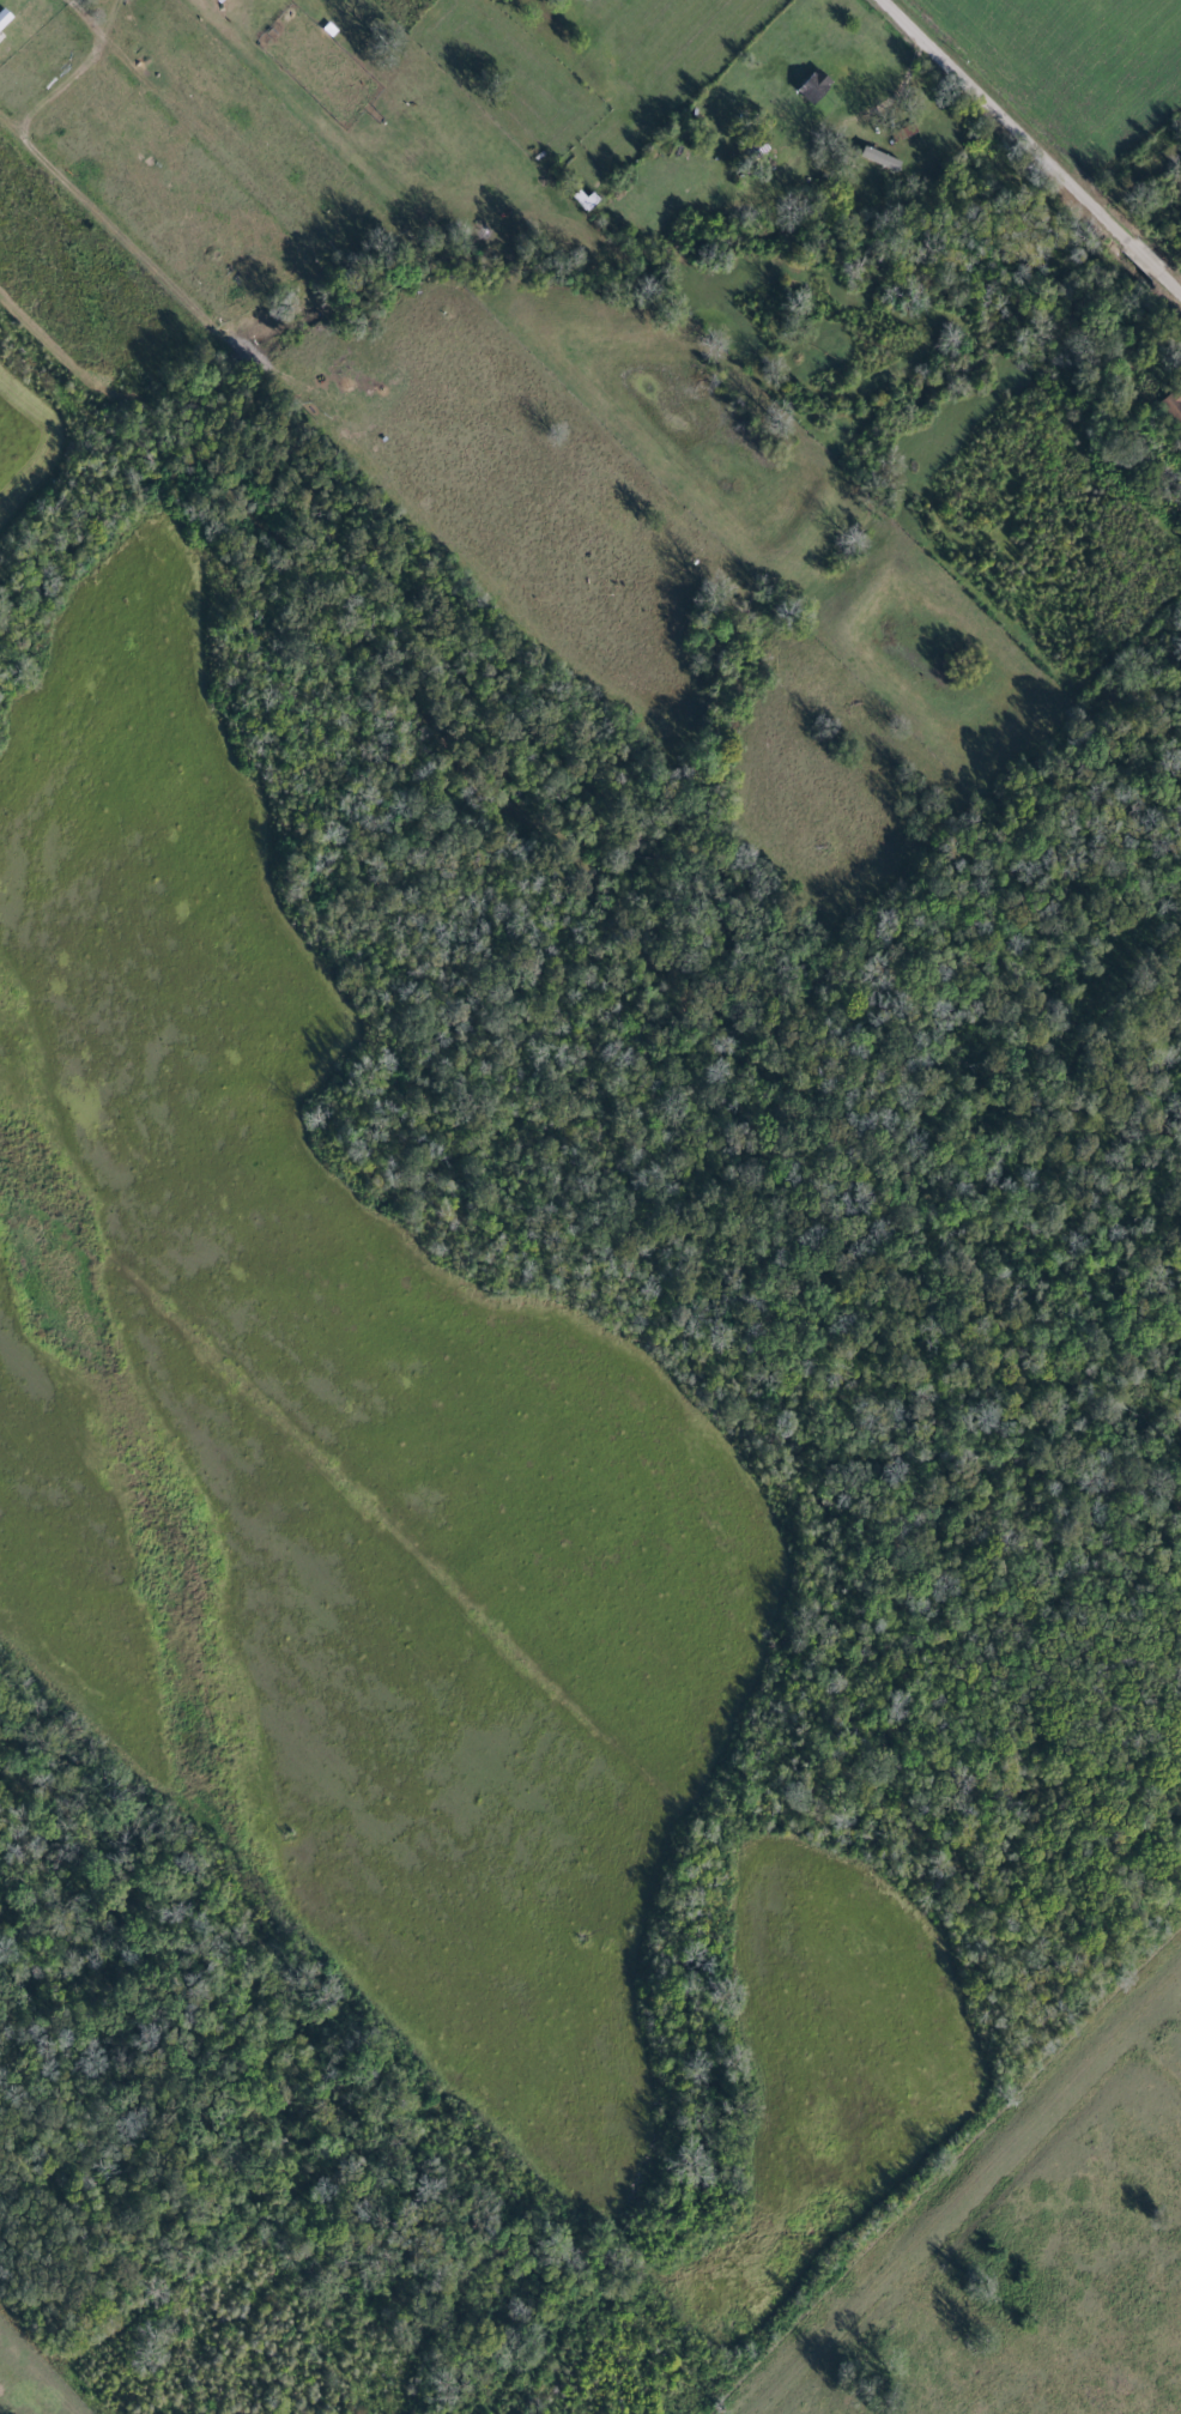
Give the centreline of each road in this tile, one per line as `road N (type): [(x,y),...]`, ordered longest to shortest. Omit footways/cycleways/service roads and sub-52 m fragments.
road 1 (residential): [(1180,285),(889,0)]

